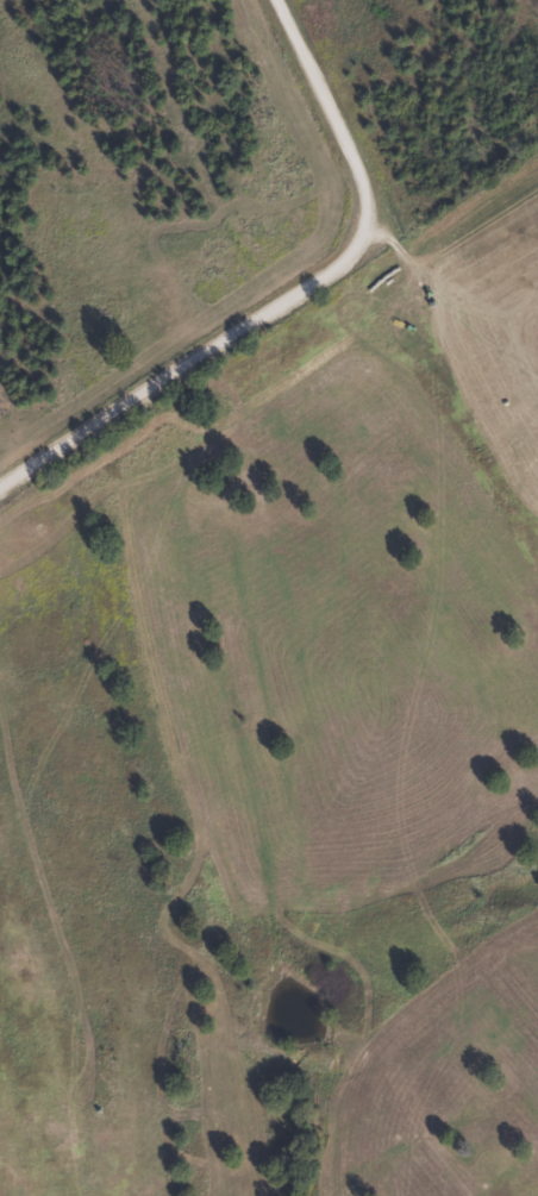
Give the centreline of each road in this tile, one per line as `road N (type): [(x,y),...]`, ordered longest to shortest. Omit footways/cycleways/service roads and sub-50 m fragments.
road 1 (residential): [(0,496),(321,253),(321,174),(241,0)]

